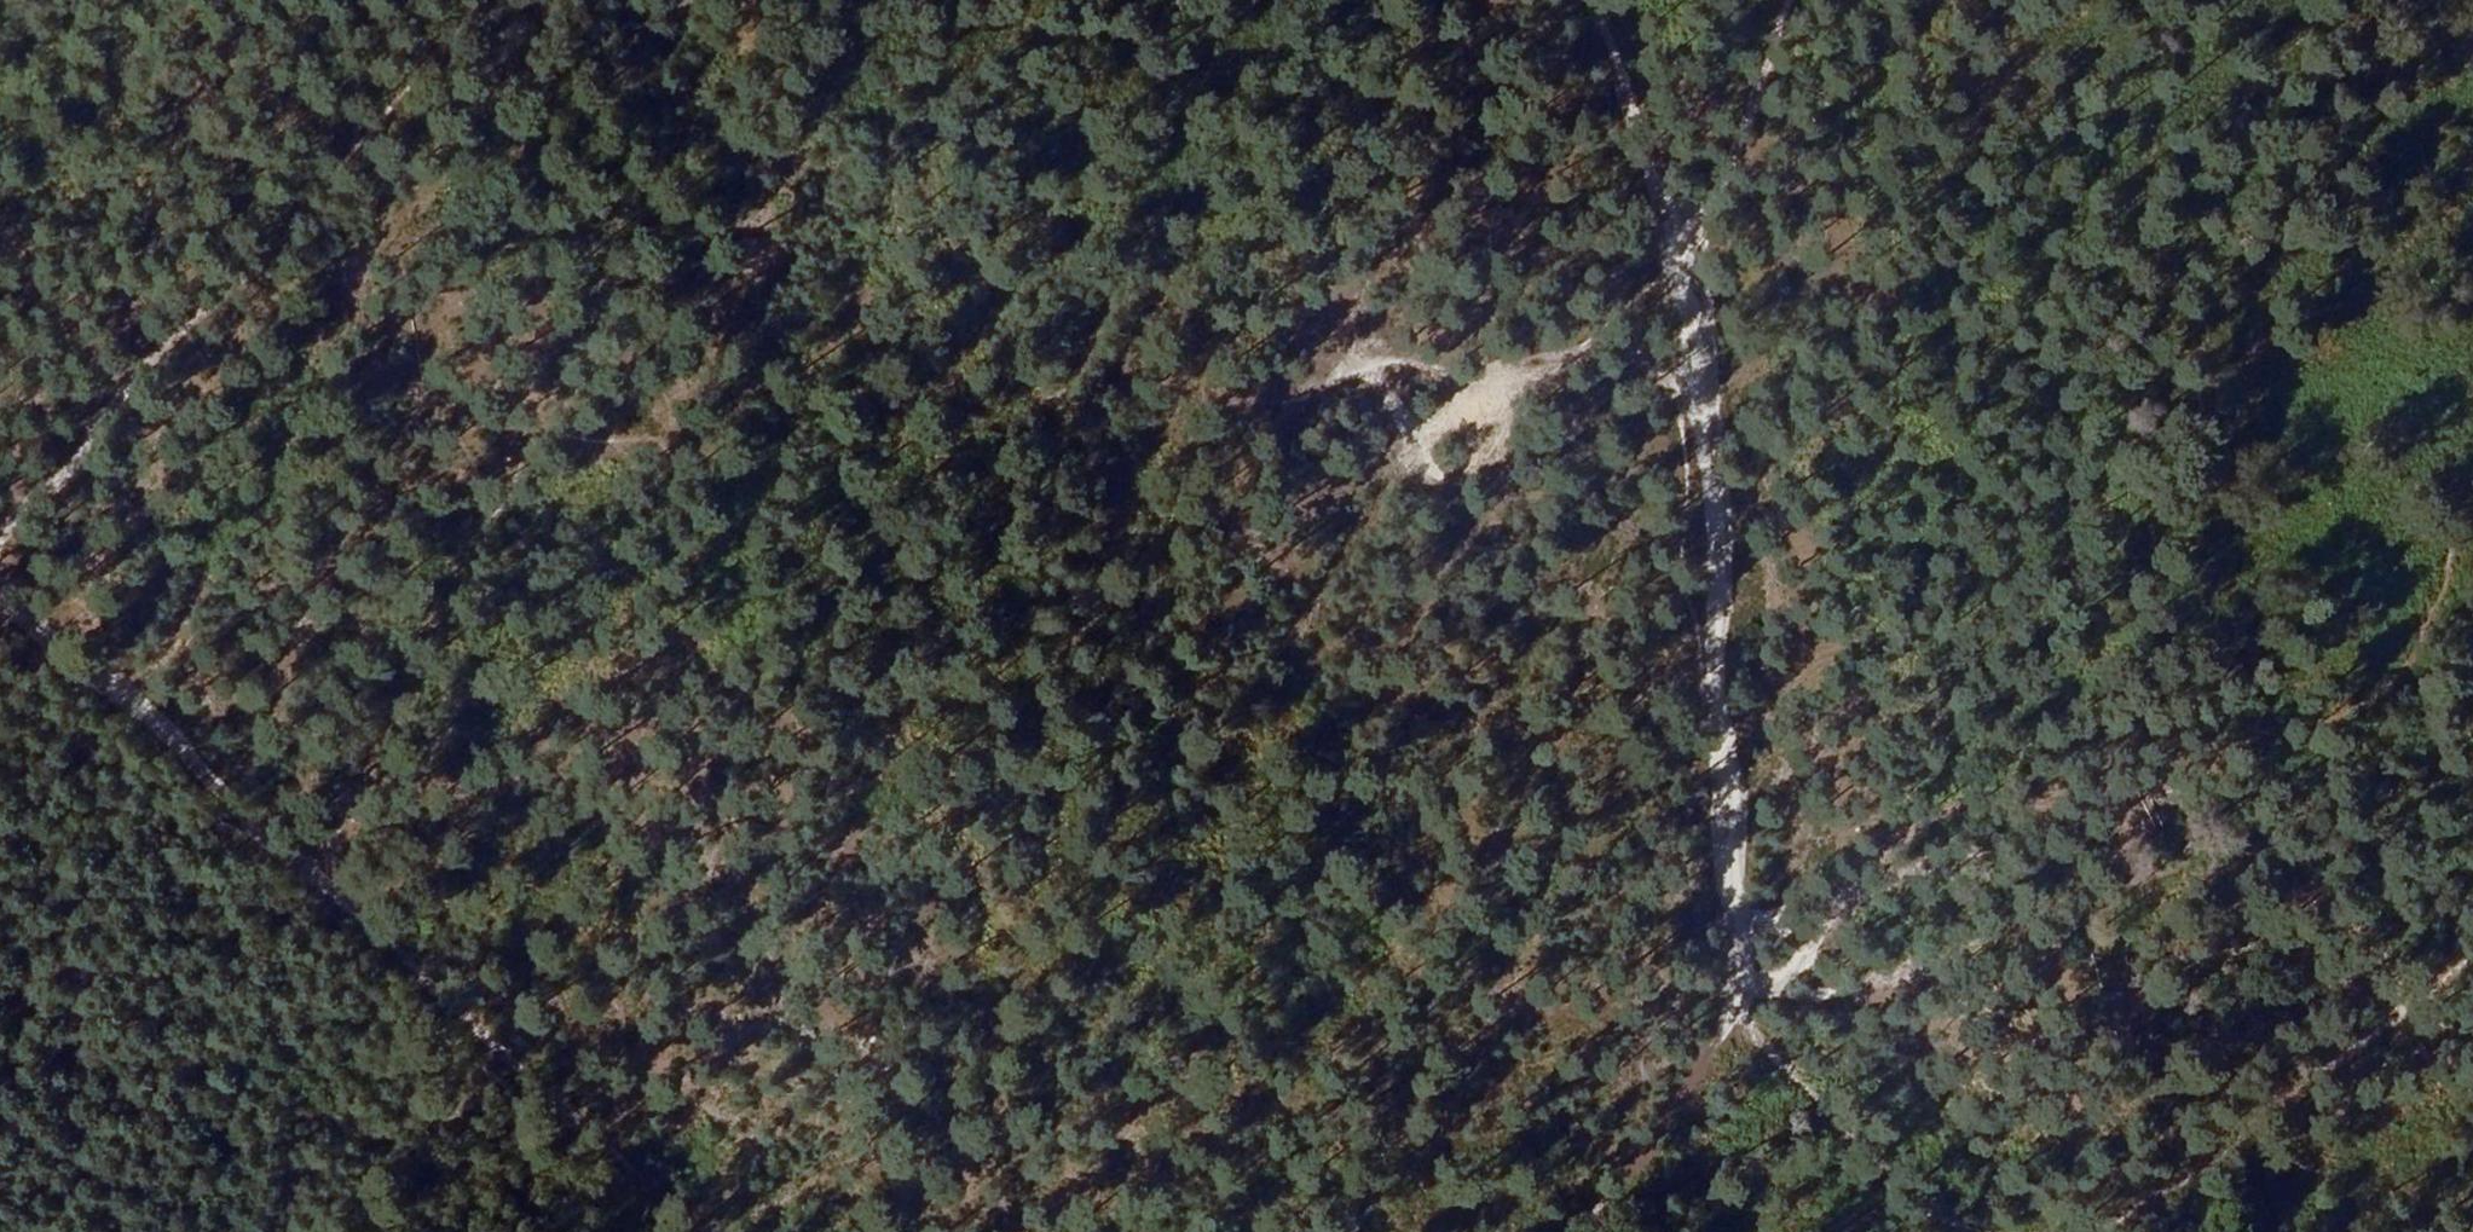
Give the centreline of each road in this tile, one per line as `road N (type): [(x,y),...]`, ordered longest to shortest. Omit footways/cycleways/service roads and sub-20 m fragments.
road 1 (track): [(1577,1231),(1615,1191),(1661,1073),(1745,1021),(1745,826),(1716,385),(1670,197),(1591,0)]
road 2 (track): [(0,590),(707,1231)]

